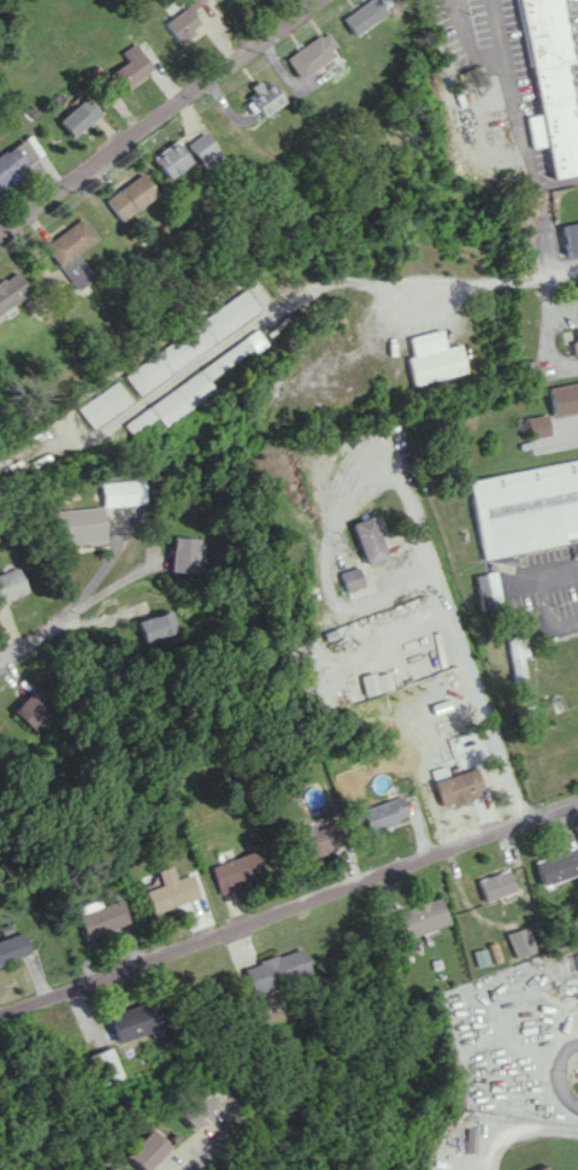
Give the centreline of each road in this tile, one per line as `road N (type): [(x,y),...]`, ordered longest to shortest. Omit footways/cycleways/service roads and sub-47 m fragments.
road 1 (residential): [(577,793),(0,1011)]
road 2 (residential): [(317,0),(256,66),(0,243)]
road 3 (residential): [(520,812),(385,443)]
road 4 (residential): [(577,271),(397,293)]

